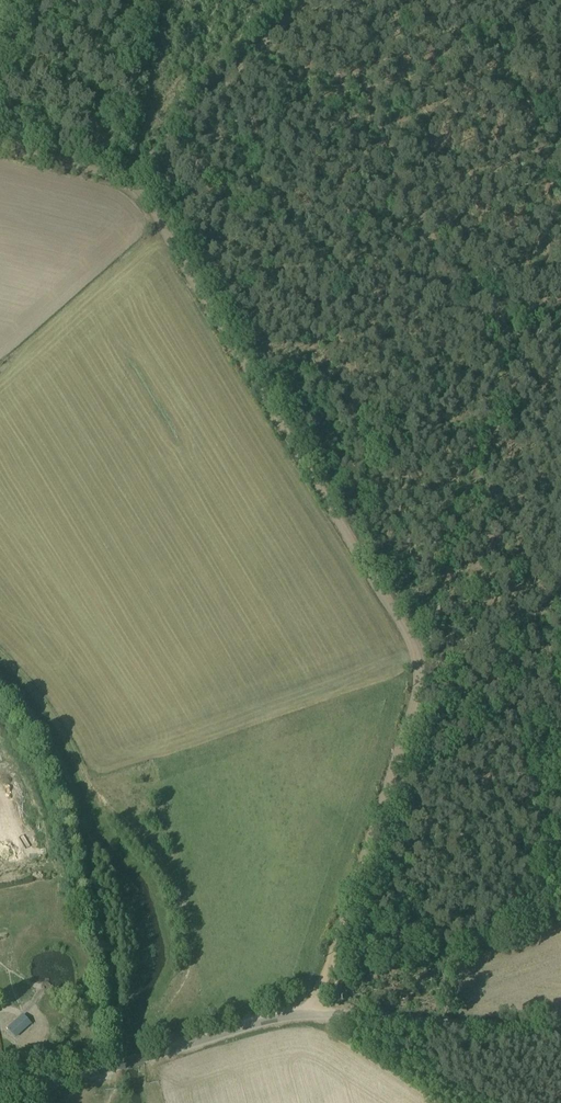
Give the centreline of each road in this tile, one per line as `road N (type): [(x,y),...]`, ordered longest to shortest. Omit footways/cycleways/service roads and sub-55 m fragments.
road 1 (track): [(535,336),(419,663),(405,736),(311,1013)]
road 2 (track): [(132,170),(127,177),(400,619),(419,663)]
road 3 (unclassified): [(0,1089),(311,1013)]
road 4 (unclassified): [(560,1035),(311,1013)]
road 5 (track): [(299,0),(132,170)]
road 6 (unclassified): [(127,177),(0,146)]

